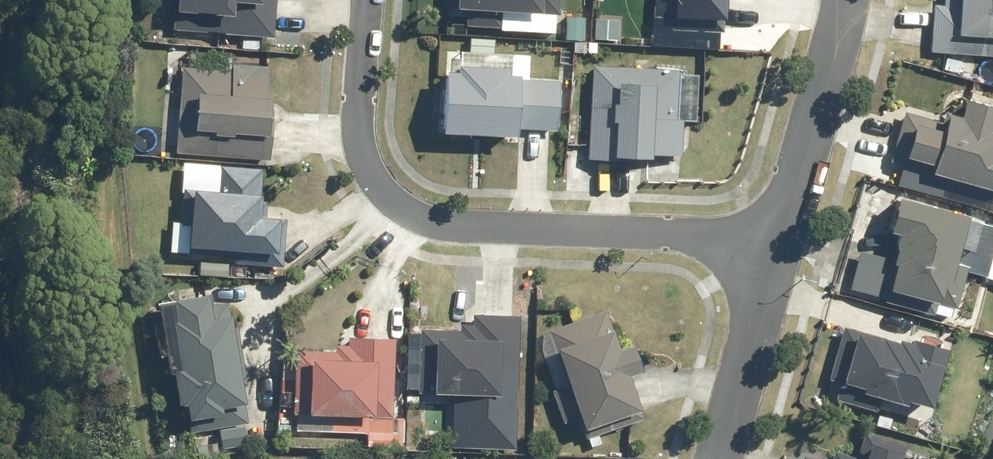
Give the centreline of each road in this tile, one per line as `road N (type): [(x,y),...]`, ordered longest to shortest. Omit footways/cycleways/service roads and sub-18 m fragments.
road 1 (residential): [(366,0),(362,147),(377,183),(412,212),(451,224),(776,240)]
road 2 (residential): [(776,240),(806,165),(848,0)]
road 3 (residential): [(720,458),(776,240)]

